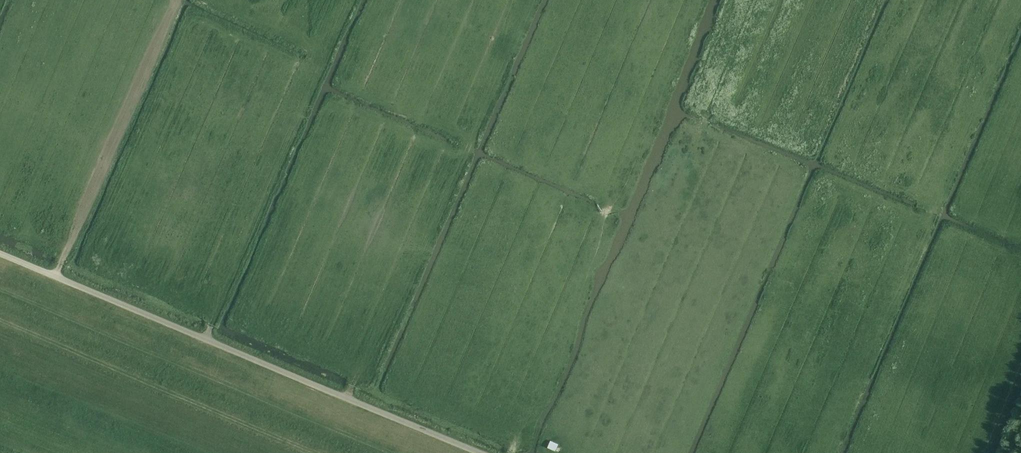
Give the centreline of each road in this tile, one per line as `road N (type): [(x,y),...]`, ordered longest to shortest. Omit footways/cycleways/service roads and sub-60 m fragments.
road 1 (track): [(478,452),(0,254)]

